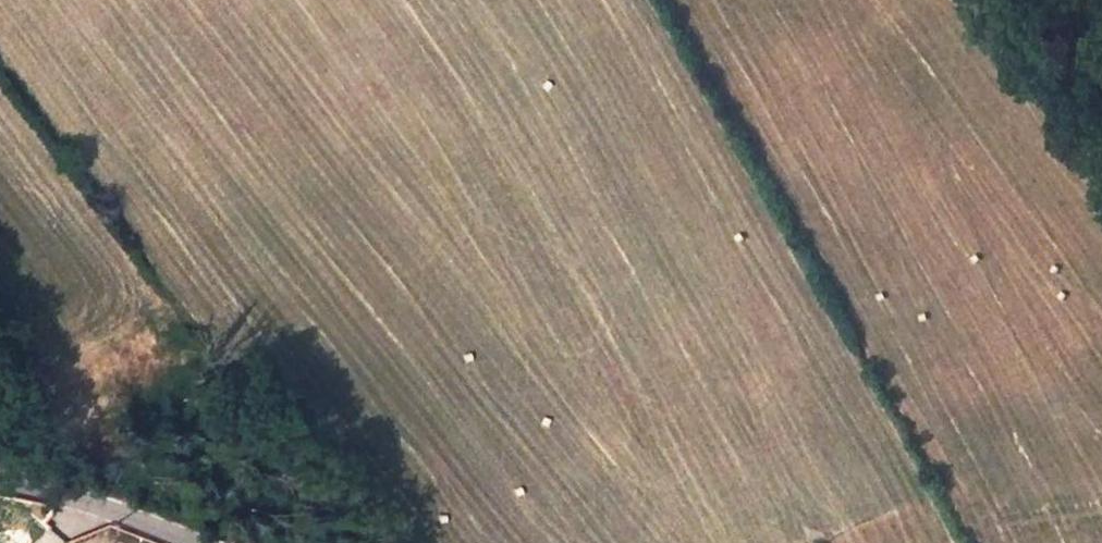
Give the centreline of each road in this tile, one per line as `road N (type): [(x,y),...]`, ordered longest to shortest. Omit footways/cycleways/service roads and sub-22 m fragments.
road 1 (unclassified): [(0,485),(212,542)]

